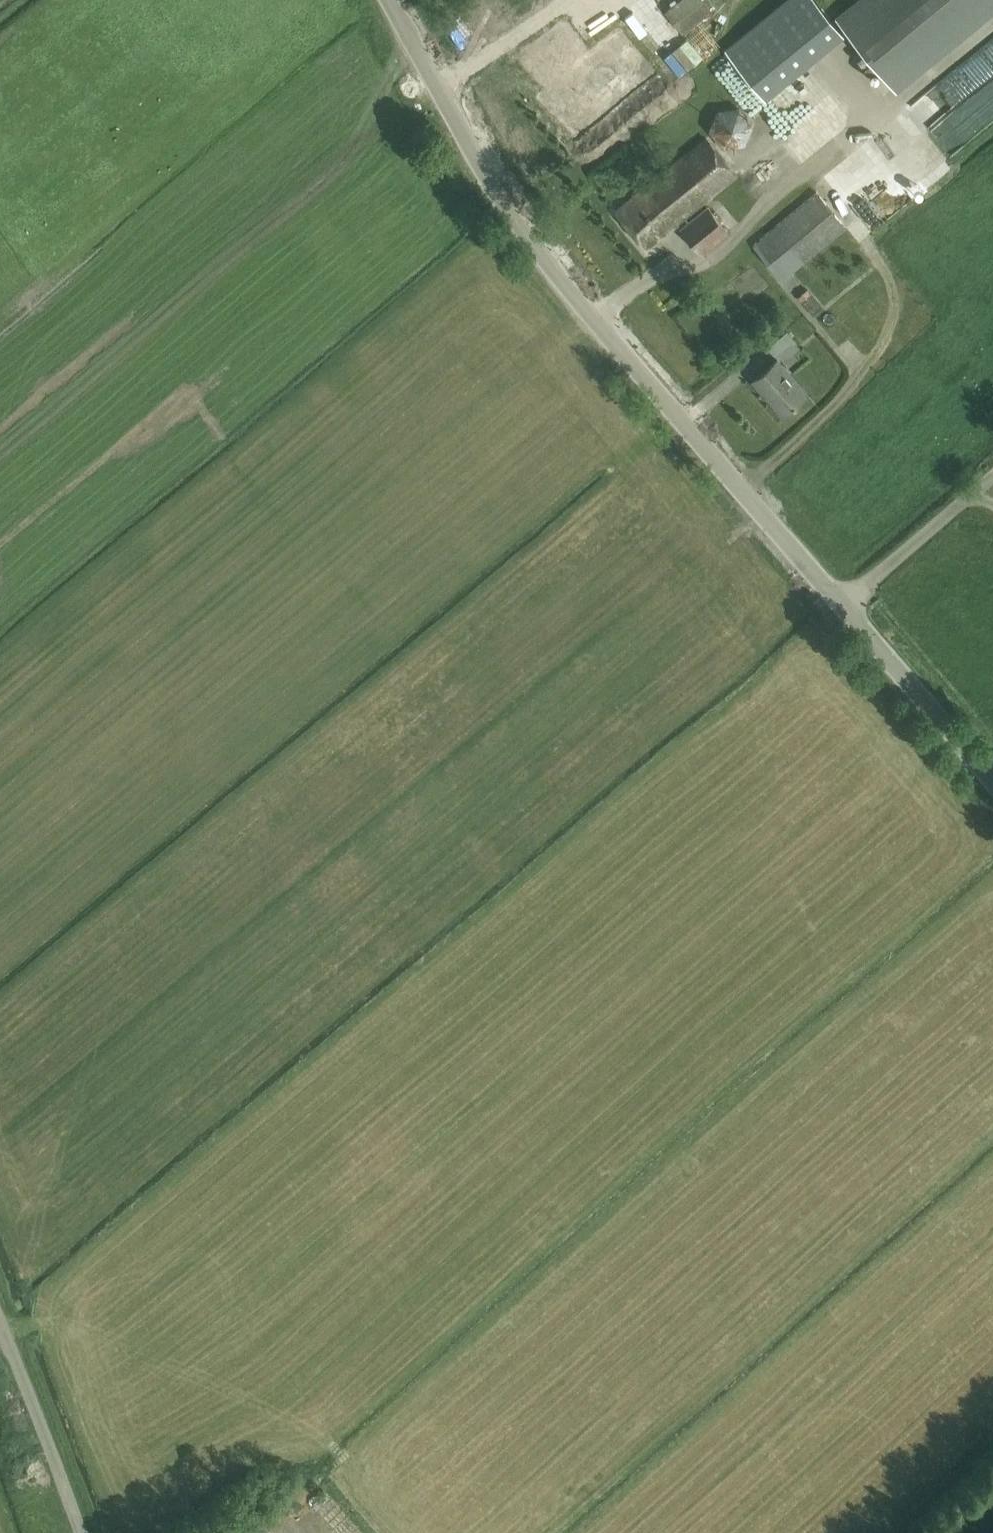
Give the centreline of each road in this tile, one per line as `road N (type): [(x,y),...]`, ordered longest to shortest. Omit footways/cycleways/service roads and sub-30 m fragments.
road 1 (tertiary): [(992,785),(536,252),(387,0)]
road 2 (unclassified): [(75,1532),(0,1326)]

